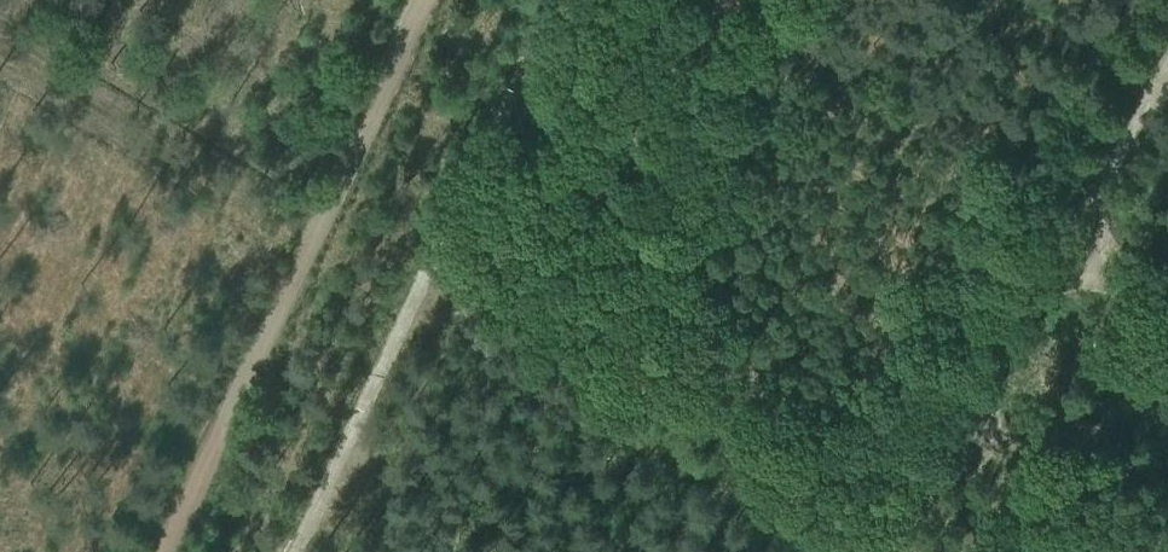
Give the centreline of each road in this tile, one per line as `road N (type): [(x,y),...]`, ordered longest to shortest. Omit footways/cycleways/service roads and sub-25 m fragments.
road 1 (track): [(164,551),(422,0)]
road 2 (track): [(560,0),(302,551)]
road 3 (track): [(1167,66),(895,551)]

